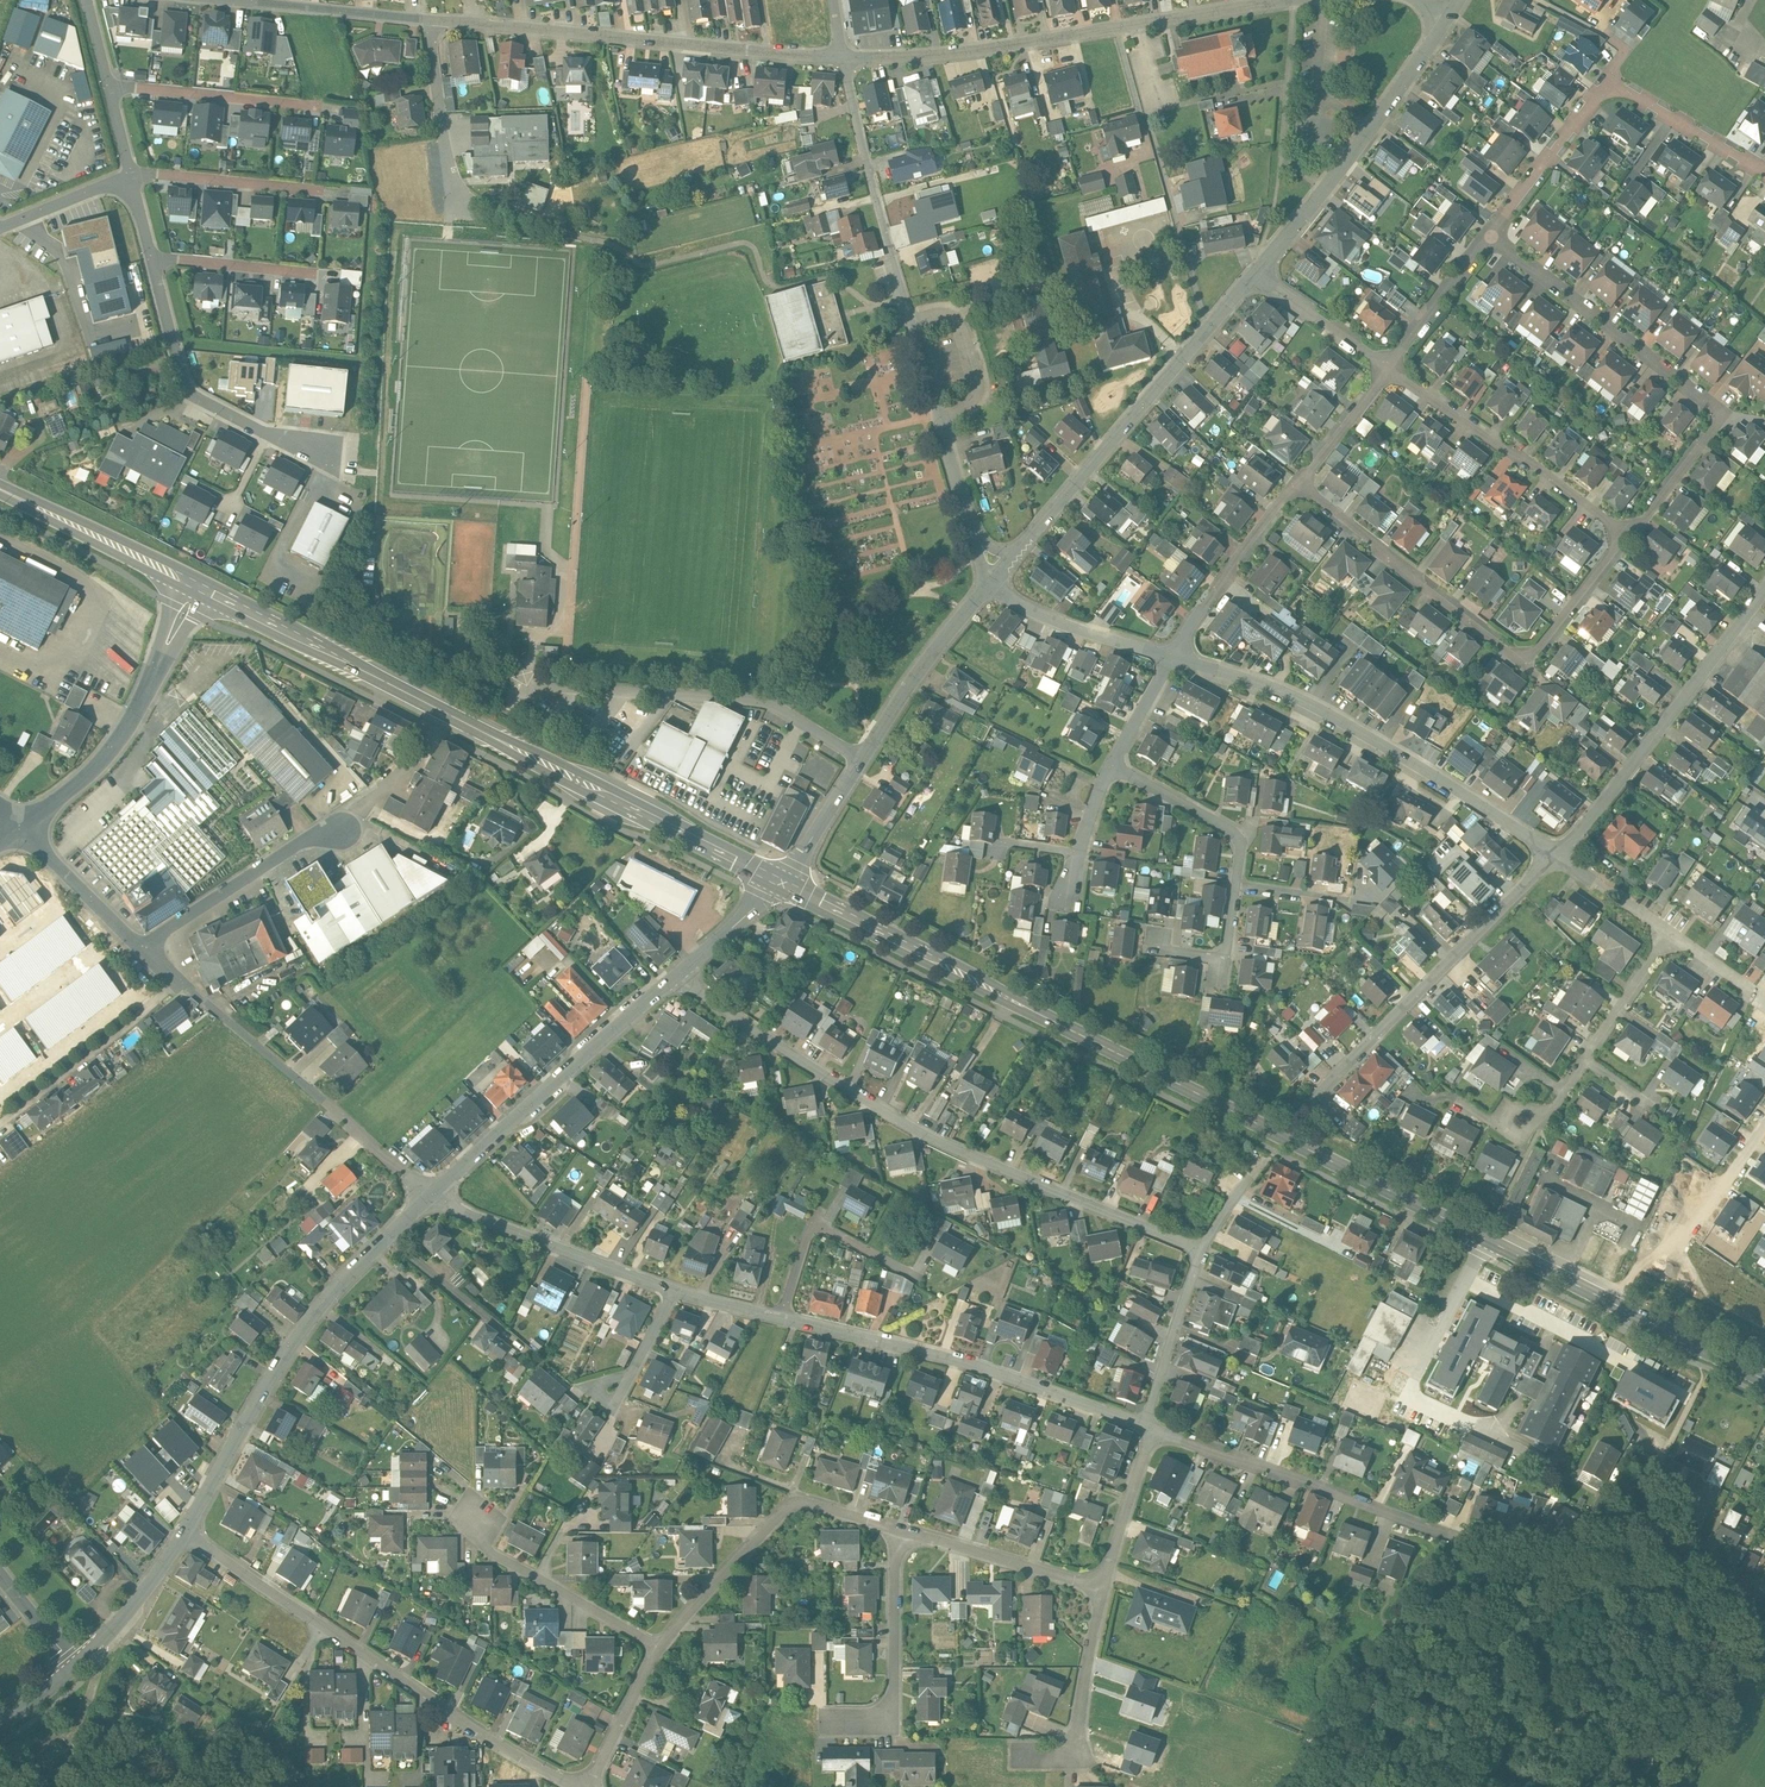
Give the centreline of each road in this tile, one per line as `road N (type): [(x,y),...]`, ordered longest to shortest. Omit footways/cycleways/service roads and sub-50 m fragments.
road 1 (primary): [(786,880),(1764,1379)]
road 2 (residential): [(1145,1426),(1201,1251),(920,1133),(674,979)]
road 3 (residential): [(1145,1426),(968,1362),(691,1299),(430,1195)]
road 4 (primary): [(198,589),(786,880)]
road 5 (residential): [(1735,1612),(1622,1564),(1448,1535),(1153,1429)]
road 6 (residential): [(575,1786),(185,1533)]
road 7 (residential): [(1630,535),(1536,649),(1521,656),(1296,484)]
road 8 (residential): [(1173,655),(1329,714),(1559,858)]
road 9 (residential): [(1491,236),(1707,400),(1716,417),(1711,434),(1630,535)]
road 10 (residential): [(842,63),(955,54),(1273,0)]
road 11 (tertiary): [(185,1533),(302,1327),(430,1195)]
road 12 (residential): [(429,20),(842,63)]
road 13 (residential): [(1253,275),(988,584)]
road 14 (residential): [(141,950),(430,1195)]
road 15 (residential): [(988,584),(920,668),(786,880)]
road 16 (residential): [(1512,209),(1608,82),(1764,173)]
road 17 (residential): [(1764,590),(1559,858)]
road 18 (residential): [(1559,858),(1323,1097)]
road 19 (residential): [(1451,12),(1371,131),(1253,275)]
road 20 (tertiary): [(430,1195),(674,979)]
road 21 (residential): [(899,1532),(796,1504),(659,1650)]
road 22 (residential): [(1386,367),(1630,535)]
road 23 (residential): [(1220,983),(1240,854),(1235,838),(1112,768)]
road 24 (residential): [(154,260),(183,377),(196,399),(325,459)]
road 25 (residential): [(842,63),(912,322)]
road 26 (residential): [(1670,933),(1544,1117),(1521,1121)]
road 27 (residential): [(141,950),(304,841),(339,831)]
road 28 (residential): [(475,1520),(485,1545),(659,1650)]
road 29 (residential): [(899,1532),(895,1694),(875,1720),(845,1721)]
road 30 (residential): [(1635,1416),(1735,1612)]
road 31 (residential): [(323,108),(109,86)]
road 32 (unclassified): [(159,668),(97,764),(18,826)]
road 33 (residential): [(1103,1587),(1074,1750),(1027,1763)]
road 34 (residential): [(1103,1587),(899,1532)]
road 35 (residential): [(1173,655),(1296,484)]
road 36 (residential): [(988,584),(1076,627),(1173,655)]
road 37 (residential): [(429,20),(455,210)]
road 38 (residential): [(131,175),(322,191)]
road 39 (residential): [(244,0),(429,20)]
road 40 (residential): [(940,414),(988,584)]
road 41 (residential): [(18,826),(141,950)]
road 42 (residential): [(1386,367),(1491,236)]
road 43 (residential): [(1153,1429),(1103,1587)]
road 44 (residential): [(940,414),(976,393),(970,357),(949,318),(912,322)]
road 45 (residential): [(154,260),(313,274)]
road 46 (residential): [(659,1650),(588,1786)]
road 47 (residential): [(1764,1125),(1679,1248)]
road 48 (tertiary): [(674,979),(786,880)]
road 49 (residential): [(1296,484),(1386,367)]
road 50 (residential): [(0,228),(131,175)]
road 51 (residential): [(1112,768),(1064,899)]
road 52 (unclassified): [(111,544),(151,596),(159,668)]
road 53 (residential): [(1559,858),(1670,933)]
road 54 (tertiary): [(104,1639),(185,1533)]
road 55 (residential): [(1173,655),(1112,768)]
road 56 (primary): [(0,489),(111,544)]
road 57 (unclassified): [(80,1660),(0,1569)]

